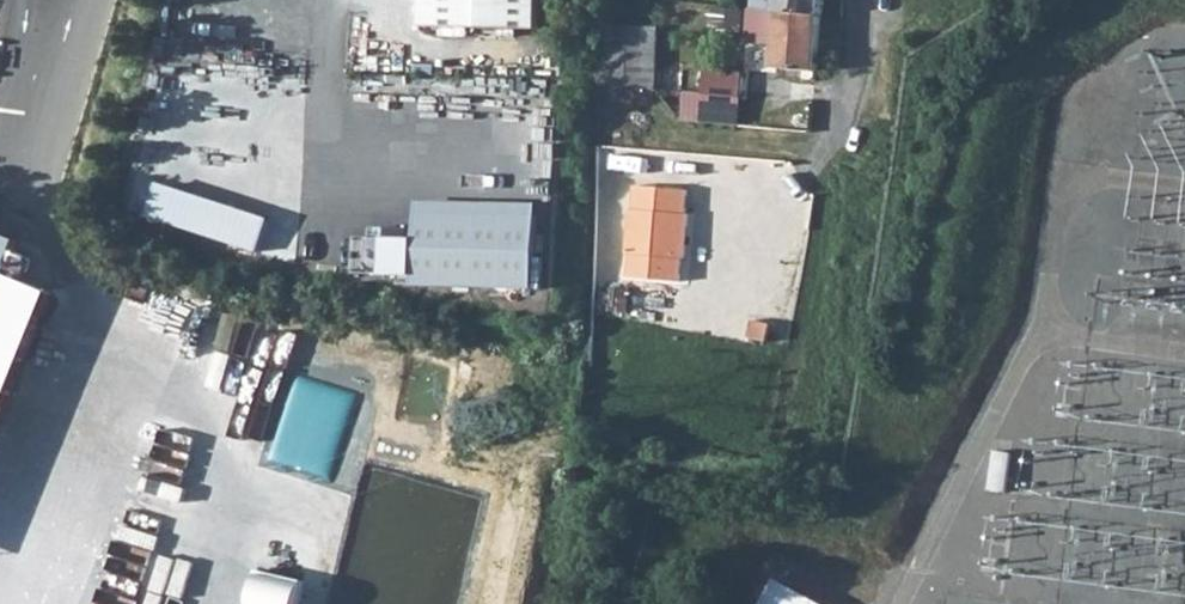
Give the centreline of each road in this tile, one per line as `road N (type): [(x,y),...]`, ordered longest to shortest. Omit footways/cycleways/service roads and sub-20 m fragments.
road 1 (residential): [(874,0),(857,163)]

